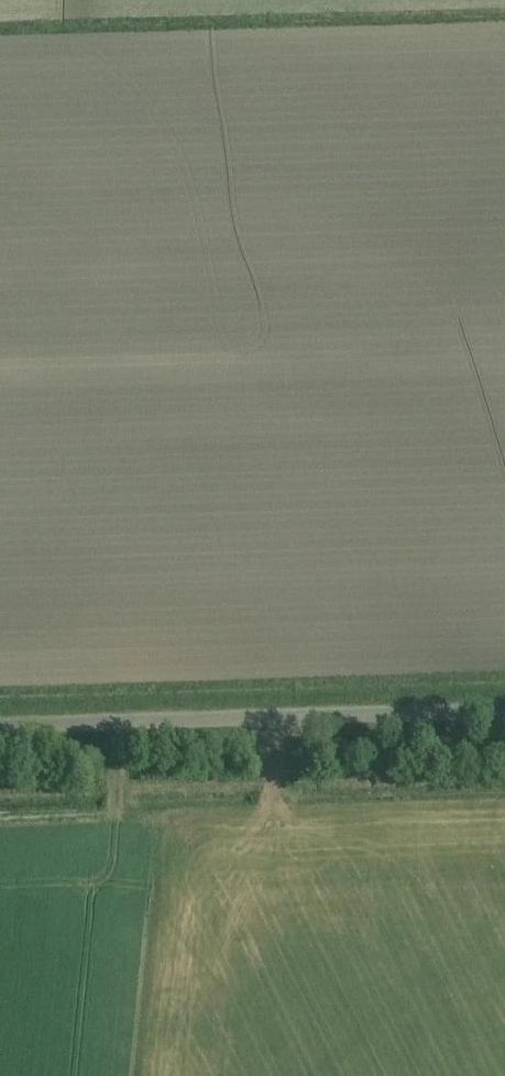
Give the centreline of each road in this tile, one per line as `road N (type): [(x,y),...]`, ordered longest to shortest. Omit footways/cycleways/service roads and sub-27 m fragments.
road 1 (unclassified): [(504,711),(0,725)]

